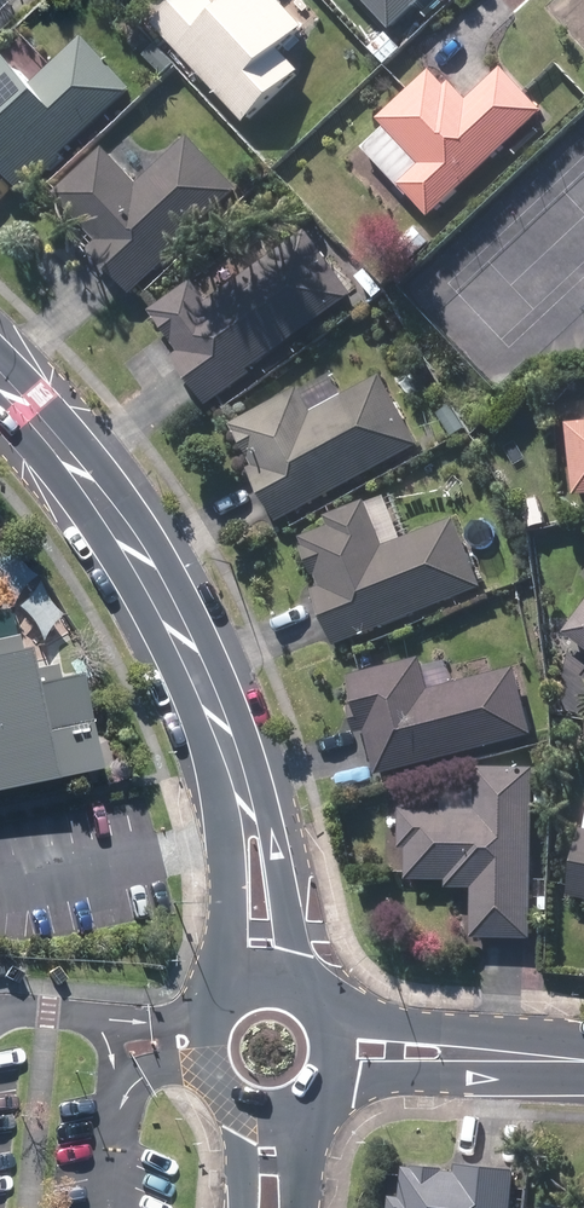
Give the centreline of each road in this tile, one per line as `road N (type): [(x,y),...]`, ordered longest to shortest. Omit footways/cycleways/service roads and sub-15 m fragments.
road 1 (secondary): [(236,773),(205,681),(150,576),(85,476),(0,385)]
road 2 (tertiary): [(583,1072),(332,1086)]
road 3 (tertiary): [(337,1014),(583,1053)]
road 4 (secondary): [(236,773),(272,834),(297,980)]
road 5 (secondary): [(235,988),(229,842),(236,773)]
road 6 (secondary): [(243,1109),(214,1082),(204,1043),(219,1003),(235,988)]

